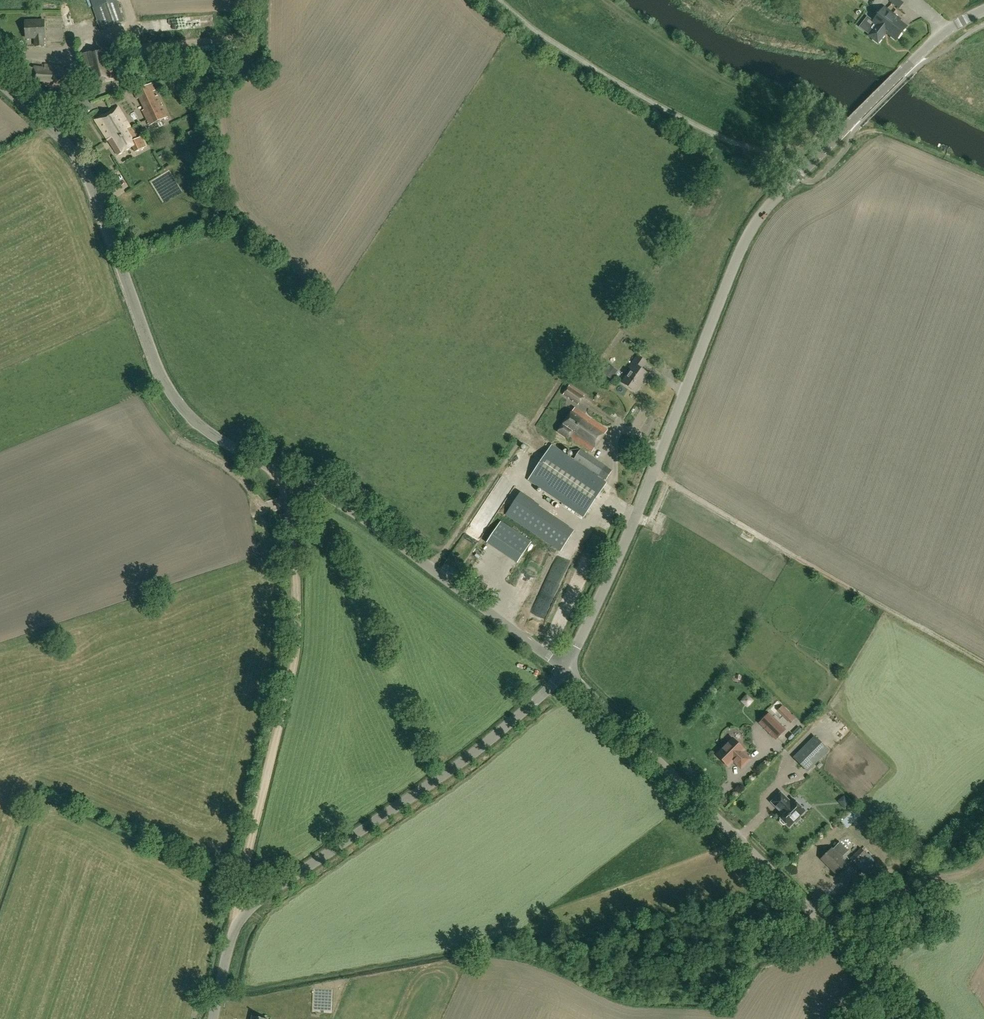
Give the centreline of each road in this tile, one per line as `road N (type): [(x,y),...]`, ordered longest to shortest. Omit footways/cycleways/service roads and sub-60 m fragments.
road 1 (unclassified): [(566,670),(757,220),(920,54),(983,11)]
road 2 (unclassified): [(214,1018),(230,943),(247,912),(489,742),(566,670)]
road 3 (unclassified): [(893,1018),(798,890),(566,670)]
road 4 (unclassified): [(261,463),(211,434),(172,395),(82,167),(0,84)]
road 5 (track): [(261,463),(294,539),(297,617),(290,683),(239,899),(242,918)]
road 6 (track): [(654,473),(983,663)]
road 7 (unclassified): [(261,463),(372,525),(566,670)]
road 8 (track): [(430,568),(568,371),(593,372),(623,331)]
road 9 (track): [(282,502),(263,508),(225,465),(178,440)]

